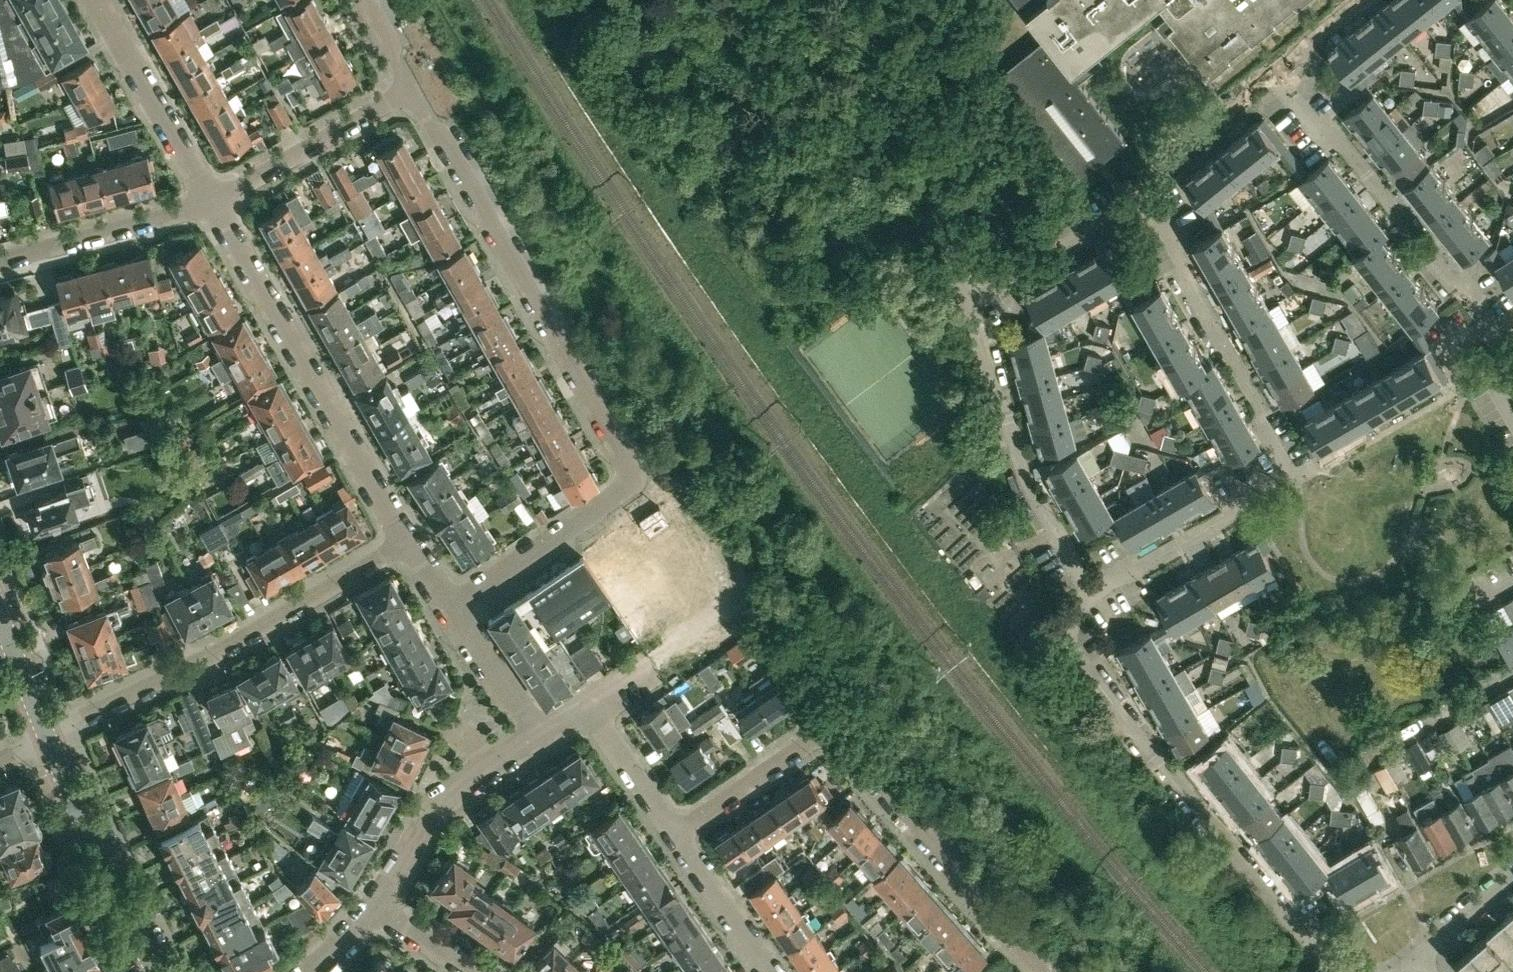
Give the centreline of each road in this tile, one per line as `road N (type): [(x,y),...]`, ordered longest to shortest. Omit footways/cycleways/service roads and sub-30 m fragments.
road 1 (residential): [(451,602),(623,491),(630,479),(446,139),(410,89)]
road 2 (residential): [(1093,598),(1229,517),(1242,495),(1285,467),(1260,423),(1261,405),(1148,197)]
road 3 (residential): [(1344,971),(1241,871),(1074,657),(1069,624),(1093,598)]
road 4 (residential): [(48,733),(224,650),(407,541)]
road 5 (residential): [(407,541),(213,205)]
road 6 (residential): [(1495,339),(1273,73)]
road 7 (residential): [(1093,598),(1033,495),(971,300)]
road 8 (residential): [(971,300),(931,164),(863,0)]
road 9 (residential): [(1041,971),(845,746),(829,738)]
road 10 (residential): [(160,971),(48,733)]
road 11 (residential): [(377,907),(439,802),(537,734)]
road 12 (residential): [(213,205),(97,0)]
road 13 (residential): [(213,205),(410,89)]
road 14 (residential): [(0,258),(213,205)]
road 15 (residential): [(971,300),(1148,197)]
road 16 (residential): [(1148,197),(1153,170),(1259,74),(1273,73)]
road 17 (residential): [(676,834),(814,738),(829,738)]
road 18 (residential): [(769,971),(676,834)]
road 19 (residential): [(537,734),(451,602)]
road 20 (residential): [(676,834),(588,704)]
road 21 (residential): [(48,733),(0,599)]
road 22 (residential): [(1417,960),(1512,875)]

